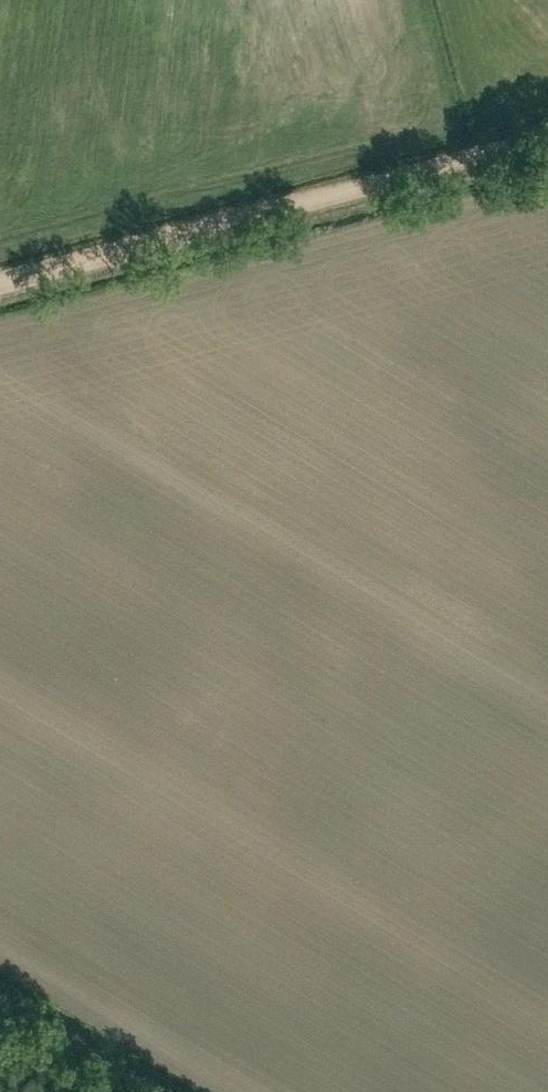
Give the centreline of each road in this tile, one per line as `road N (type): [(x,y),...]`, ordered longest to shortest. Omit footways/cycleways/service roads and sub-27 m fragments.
road 1 (track): [(0,278),(547,128)]
road 2 (unclassified): [(156,1091),(0,998)]

